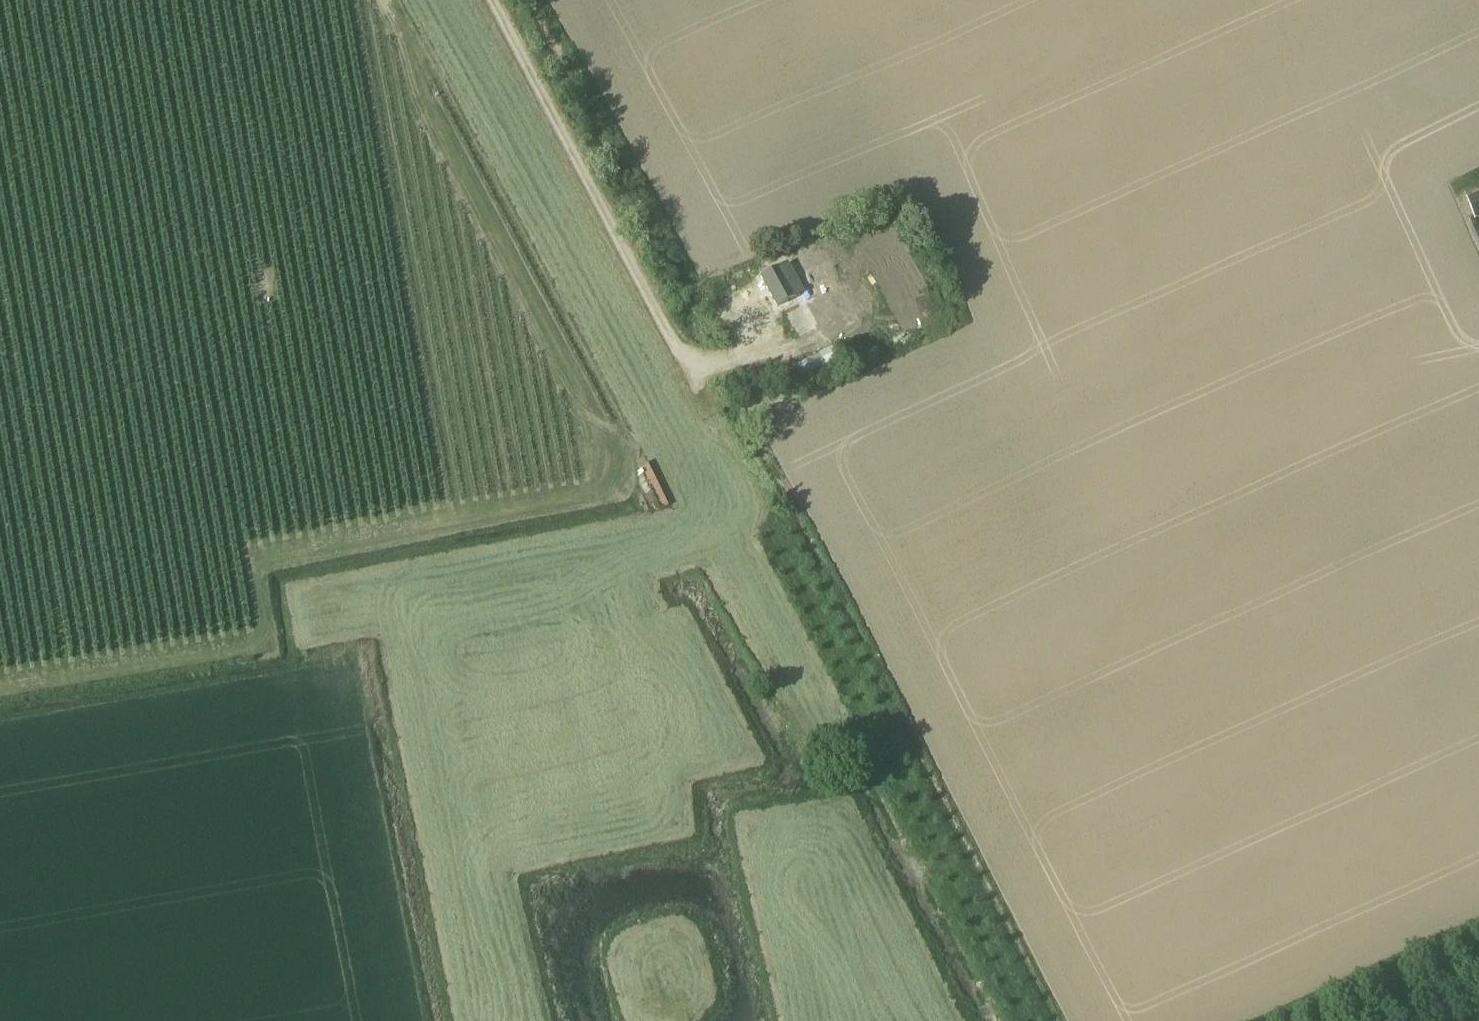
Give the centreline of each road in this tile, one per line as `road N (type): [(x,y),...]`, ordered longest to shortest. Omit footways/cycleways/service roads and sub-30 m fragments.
road 1 (unclassified): [(659,359),(474,0)]

